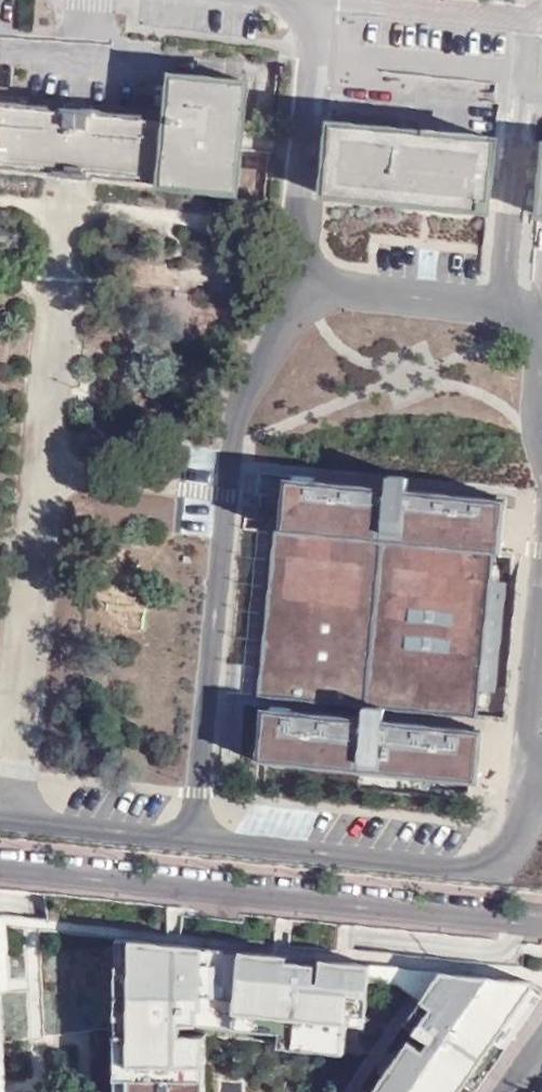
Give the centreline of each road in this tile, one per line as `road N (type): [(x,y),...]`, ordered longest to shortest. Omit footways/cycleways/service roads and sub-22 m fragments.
road 1 (residential): [(0,869),(541,926)]

